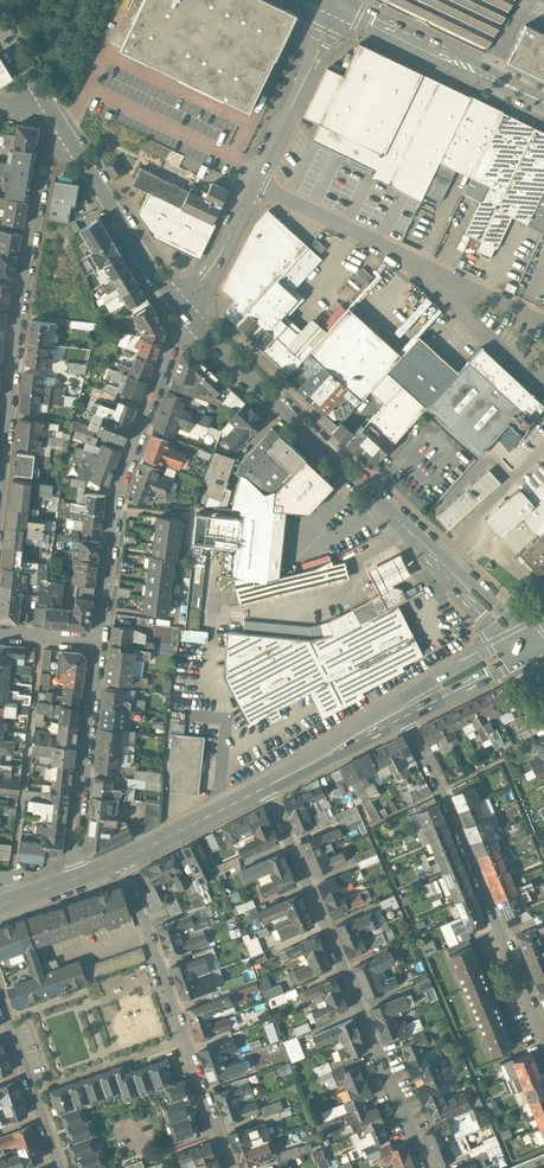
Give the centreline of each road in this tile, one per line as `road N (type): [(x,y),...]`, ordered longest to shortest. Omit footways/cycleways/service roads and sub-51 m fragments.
road 1 (residential): [(526,647),(187,314)]
road 2 (residential): [(432,1167),(267,786)]
road 3 (residential): [(64,132),(46,164),(23,286),(0,470)]
road 4 (residential): [(543,1031),(404,714)]
road 5 (residential): [(187,314),(120,488),(101,643)]
road 6 (residential): [(228,1167),(122,860)]
road 7 (residential): [(101,643),(72,879)]
road 8 (tertiary): [(543,103),(339,4)]
road 9 (residential): [(187,314),(64,132)]
road 10 (residential): [(339,4),(254,184)]
road 11 (residential): [(60,1167),(0,1001)]
road 12 (residential): [(254,184),(405,256)]
road 13 (secondary): [(122,860),(267,786)]
road 14 (residential): [(522,369),(405,256)]
road 15 (secondary): [(267,786),(404,714)]
road 16 (residential): [(405,256),(543,323)]
road 17 (residential): [(254,184),(187,314)]
road 18 (secondary): [(404,714),(526,647)]

